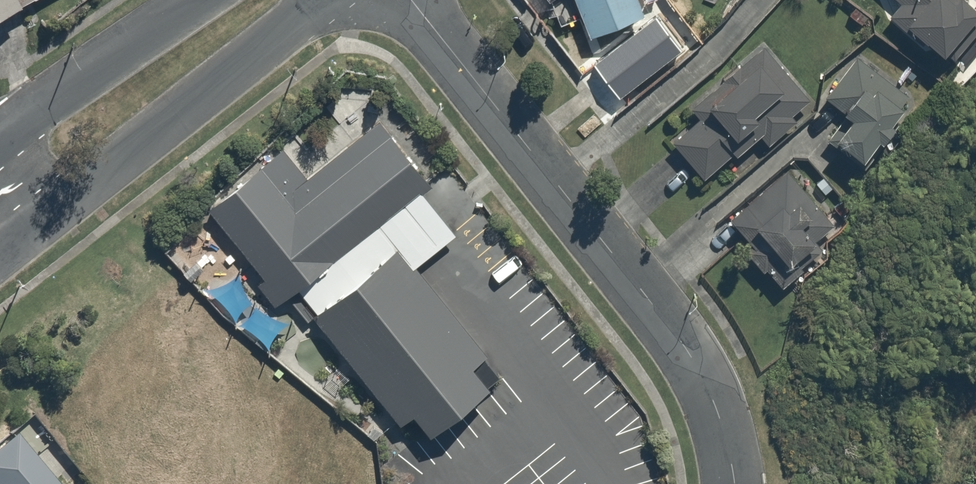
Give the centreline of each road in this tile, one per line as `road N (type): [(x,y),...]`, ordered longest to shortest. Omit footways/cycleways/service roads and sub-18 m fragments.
road 1 (residential): [(400,0),(695,384),(719,442),(723,483)]
road 2 (tertiary): [(305,0),(230,70),(7,240)]
road 3 (tertiary): [(0,138),(193,0)]

